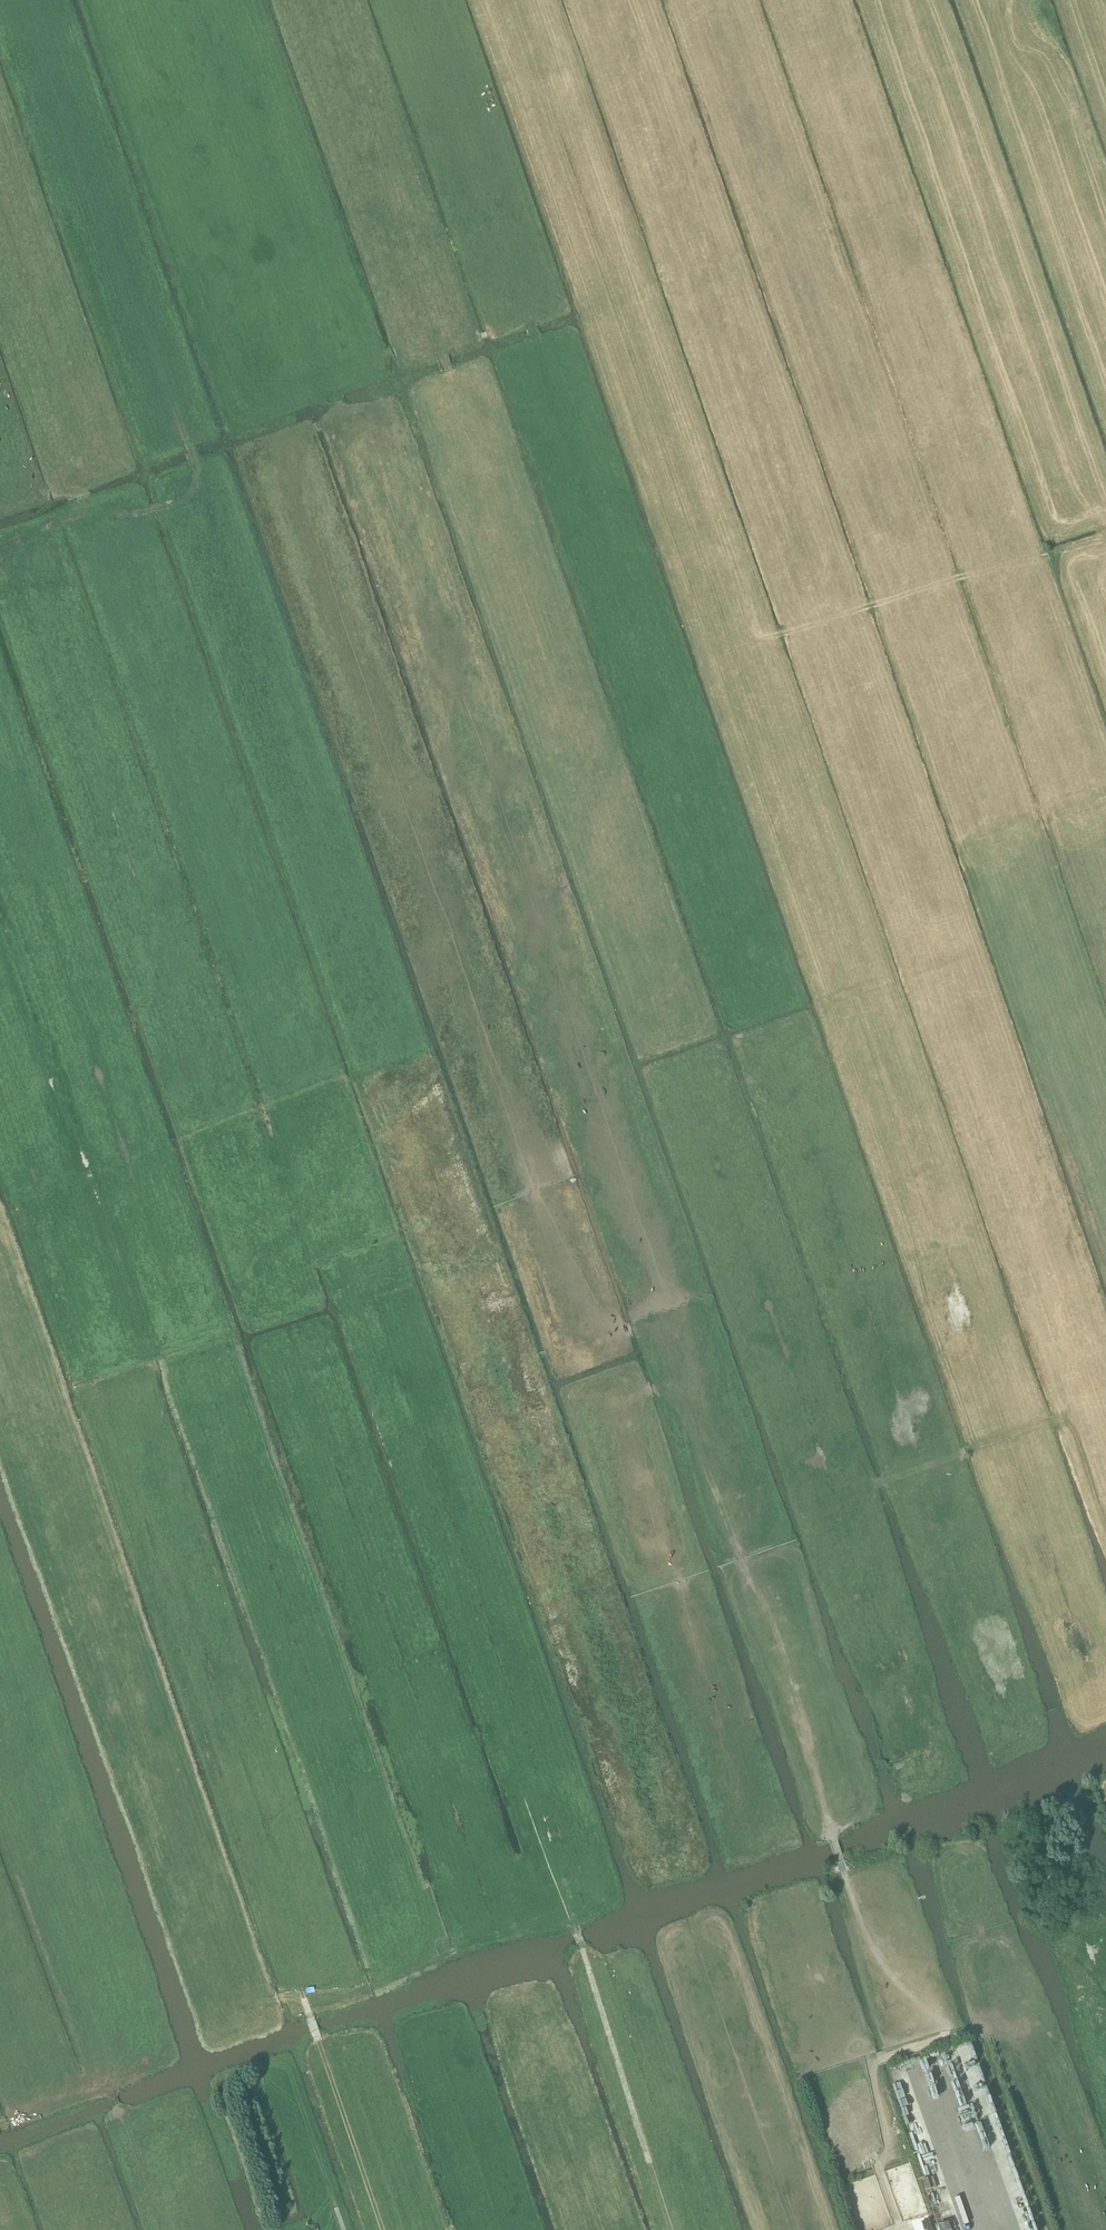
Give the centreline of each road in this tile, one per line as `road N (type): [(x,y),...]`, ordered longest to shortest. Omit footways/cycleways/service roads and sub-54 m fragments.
road 1 (track): [(1105,539),(951,578),(769,640)]
road 2 (track): [(873,1487),(1070,1416),(1105,1521)]

